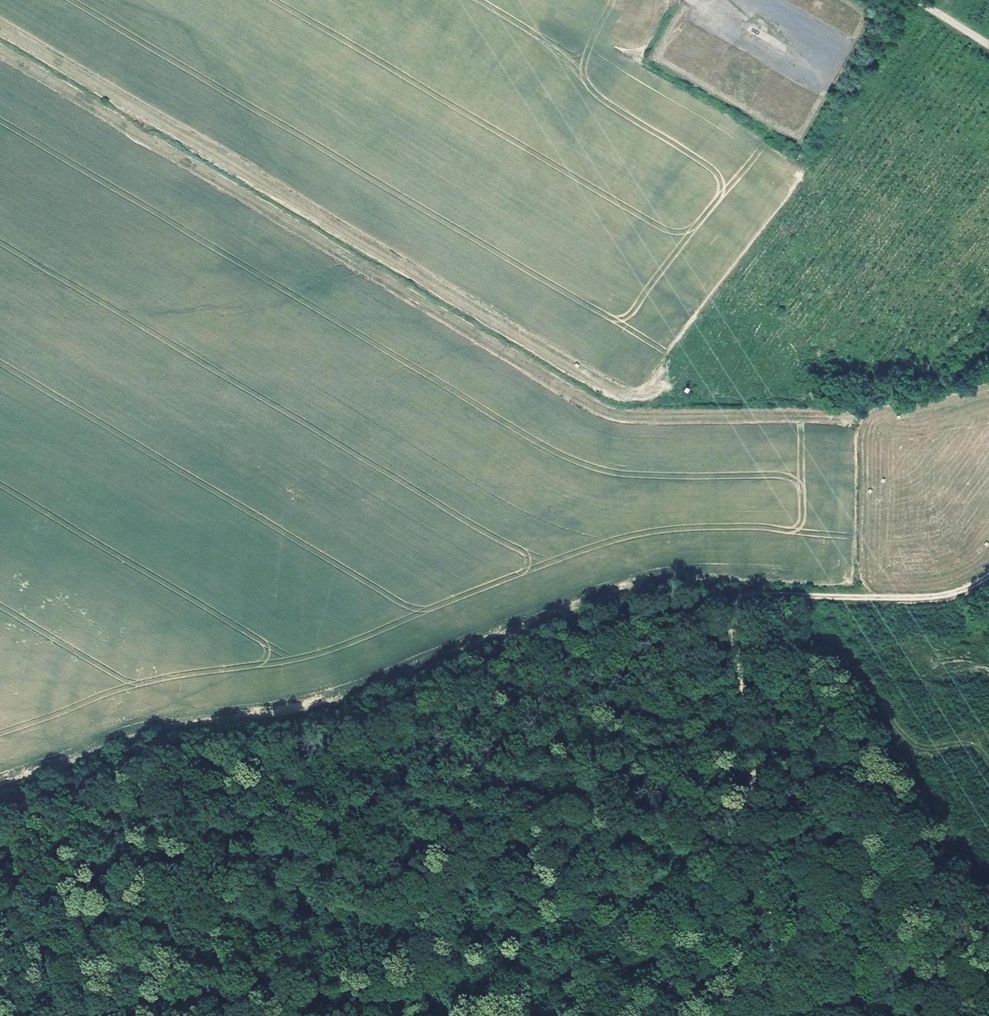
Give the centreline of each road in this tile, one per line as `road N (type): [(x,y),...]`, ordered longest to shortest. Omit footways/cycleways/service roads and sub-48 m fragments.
road 1 (track): [(988,566),(967,588),(731,612),(779,1015)]

